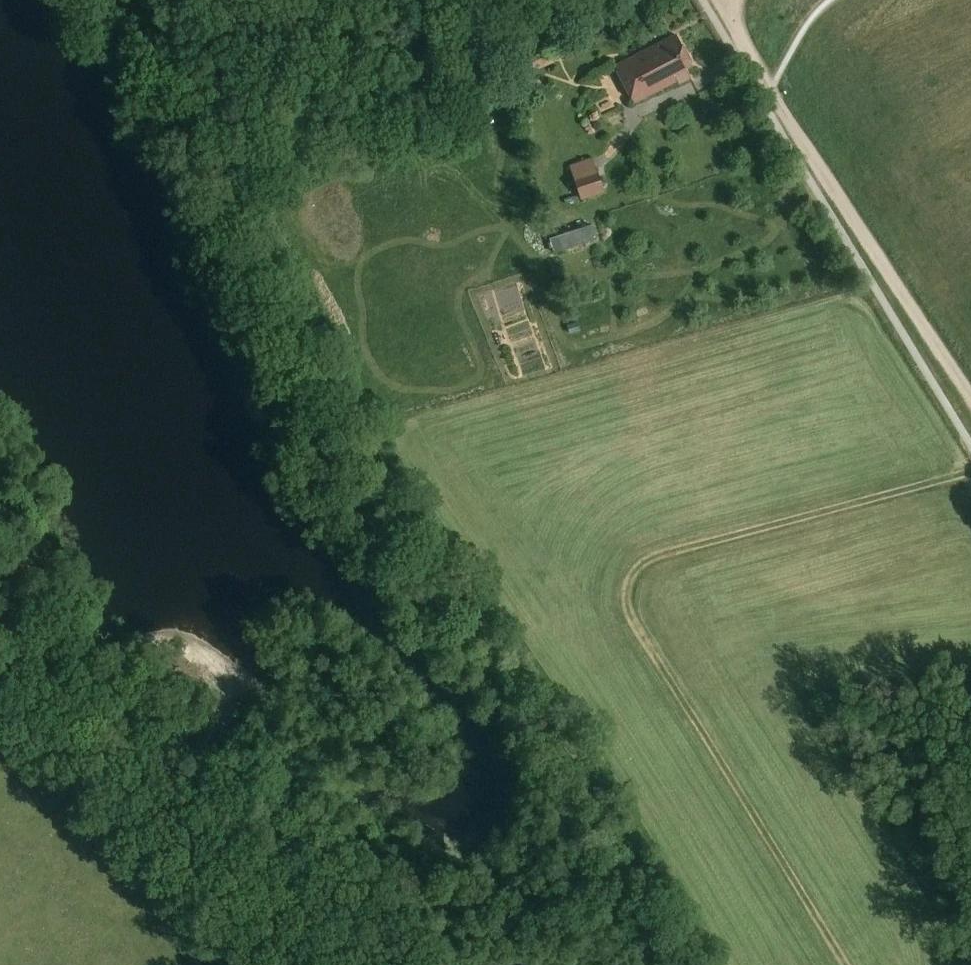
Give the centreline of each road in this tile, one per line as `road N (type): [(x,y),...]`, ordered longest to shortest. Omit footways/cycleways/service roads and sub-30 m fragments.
road 1 (track): [(970,400),(719,3)]

